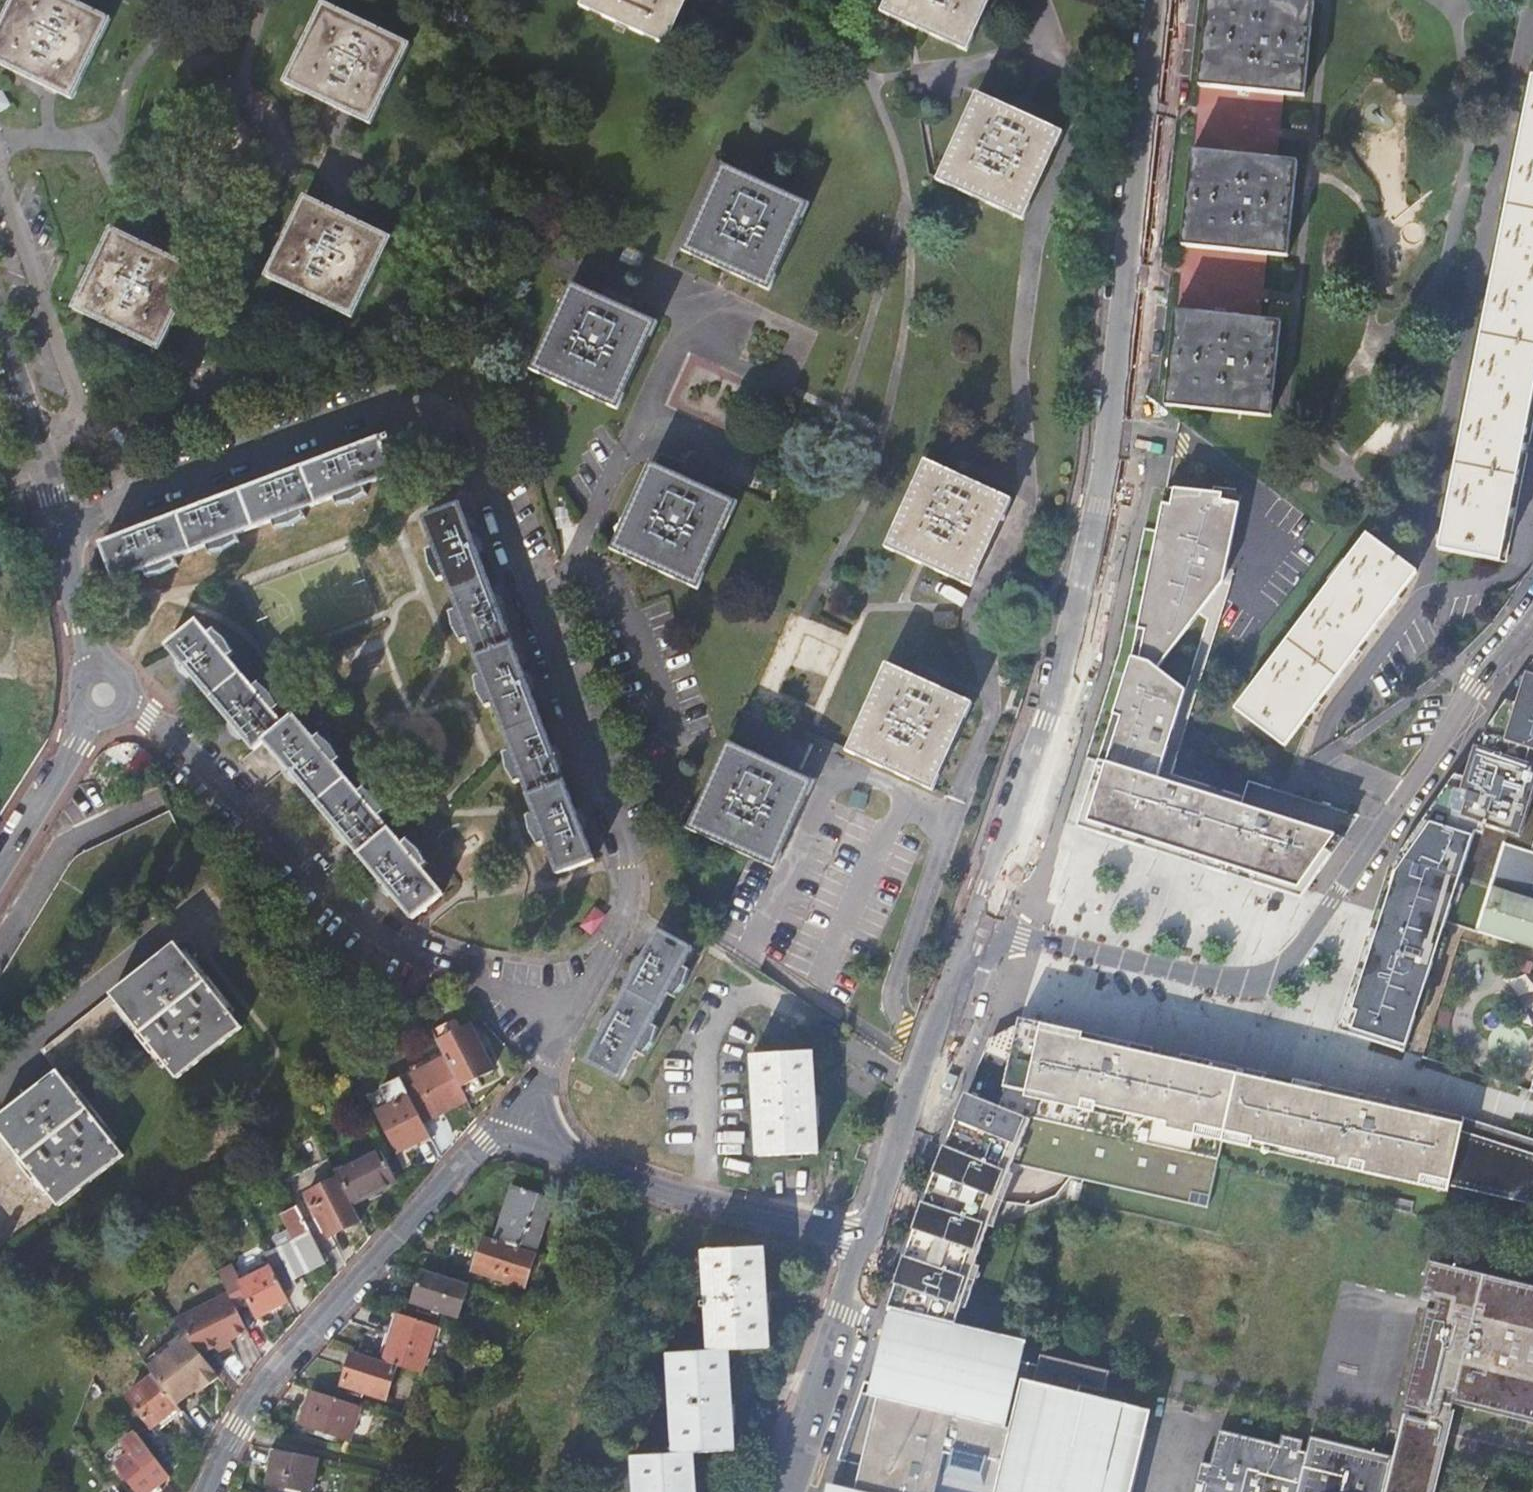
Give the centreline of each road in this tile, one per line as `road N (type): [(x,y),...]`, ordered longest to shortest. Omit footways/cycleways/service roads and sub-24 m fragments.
road 1 (residential): [(938,1050),(900,1030),(890,991),(991,707),(976,607),(1025,493),(1019,365),(1029,254),(1071,133),(1055,50),(1032,0)]
road 2 (residential): [(563,1021),(596,970),(626,884),(459,435),(412,406),(370,405),(58,521)]
road 3 (residential): [(980,923),(1092,577),(1157,0)]
road 4 (residential): [(1532,614),(1356,865),(1293,974),(1247,986),(980,923)]
road 5 (residential): [(104,695),(150,717),(324,879),(413,949),(563,1021)]
road 6 (residential): [(204,1491),(258,1386),(462,1164),(518,1126)]
road 7 (residential): [(518,1126),(671,1190),(871,1244)]
road 8 (residential): [(784,1491),(871,1244)]
road 9 (residential): [(871,1244),(938,1050)]
road 10 (residential): [(0,869),(104,695)]
road 11 (residential): [(58,521),(0,350)]
road 12 (residential): [(104,695),(58,521)]
road 13 (residential): [(938,1050),(980,923)]

